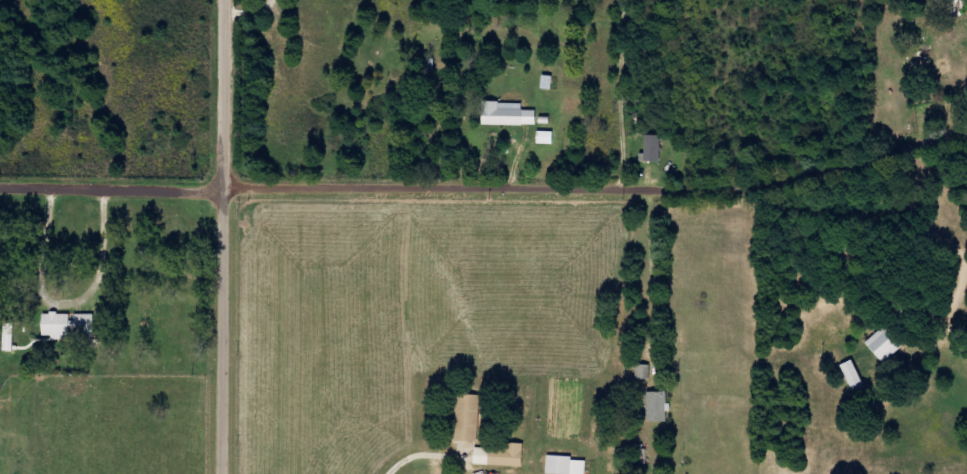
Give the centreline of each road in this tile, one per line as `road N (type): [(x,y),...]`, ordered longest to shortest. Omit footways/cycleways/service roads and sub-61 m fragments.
road 1 (residential): [(0,187),(671,191),(741,186),(898,155),(966,131)]
road 2 (residential): [(230,473),(232,193)]
road 3 (residential): [(232,193),(233,0)]

